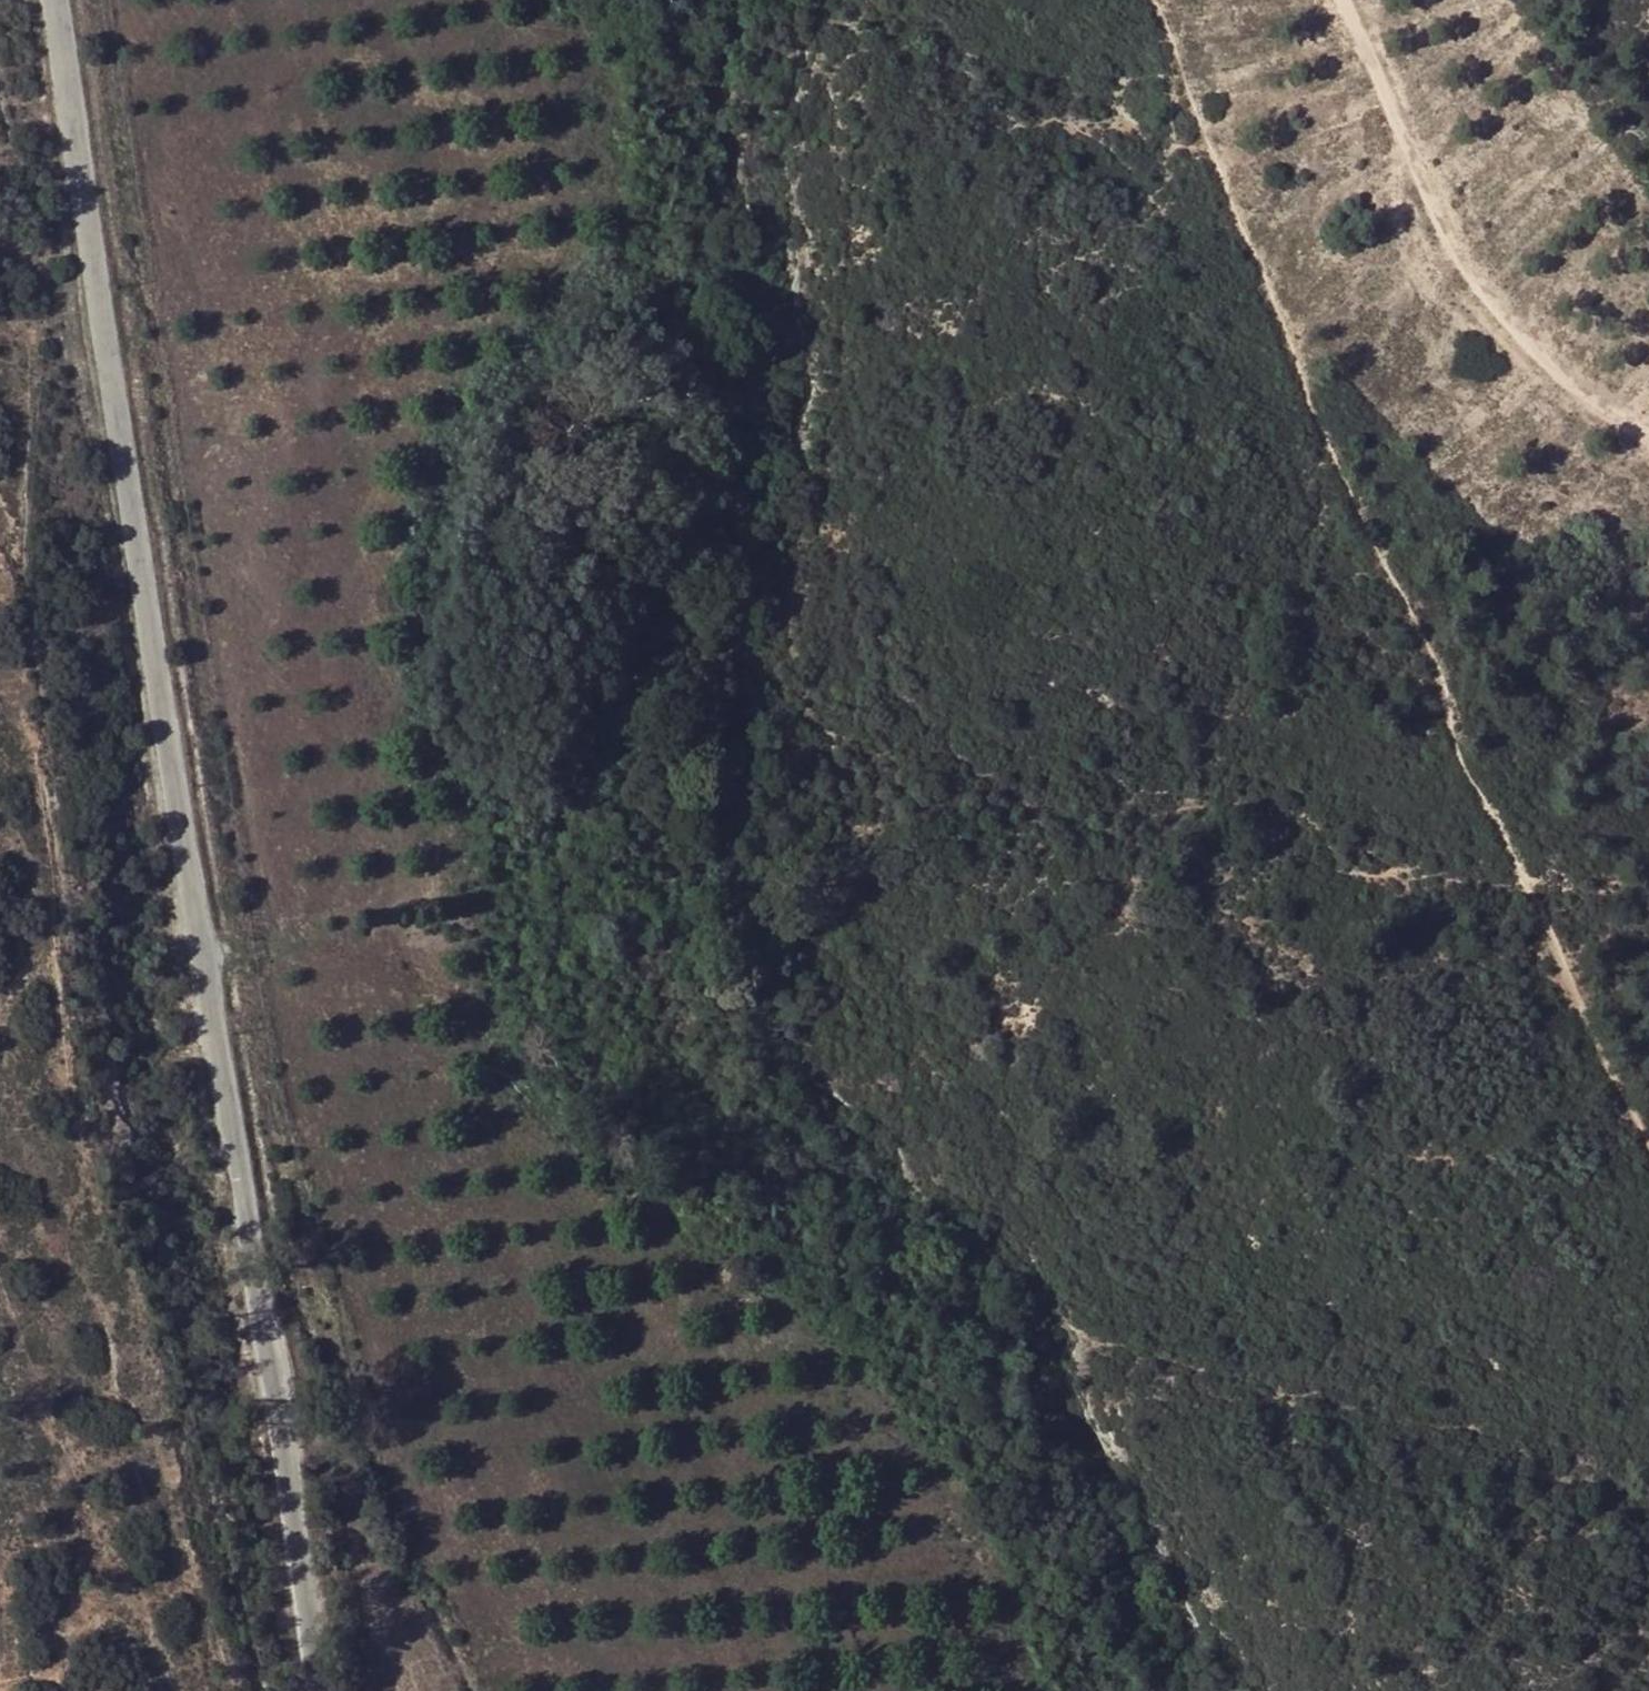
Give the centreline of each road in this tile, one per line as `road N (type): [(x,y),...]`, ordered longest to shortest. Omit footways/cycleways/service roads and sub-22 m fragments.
road 1 (tertiary): [(53,0),(319,1690)]
road 2 (track): [(1352,0),(1441,210),(1522,328),(1578,381),(1648,425)]

